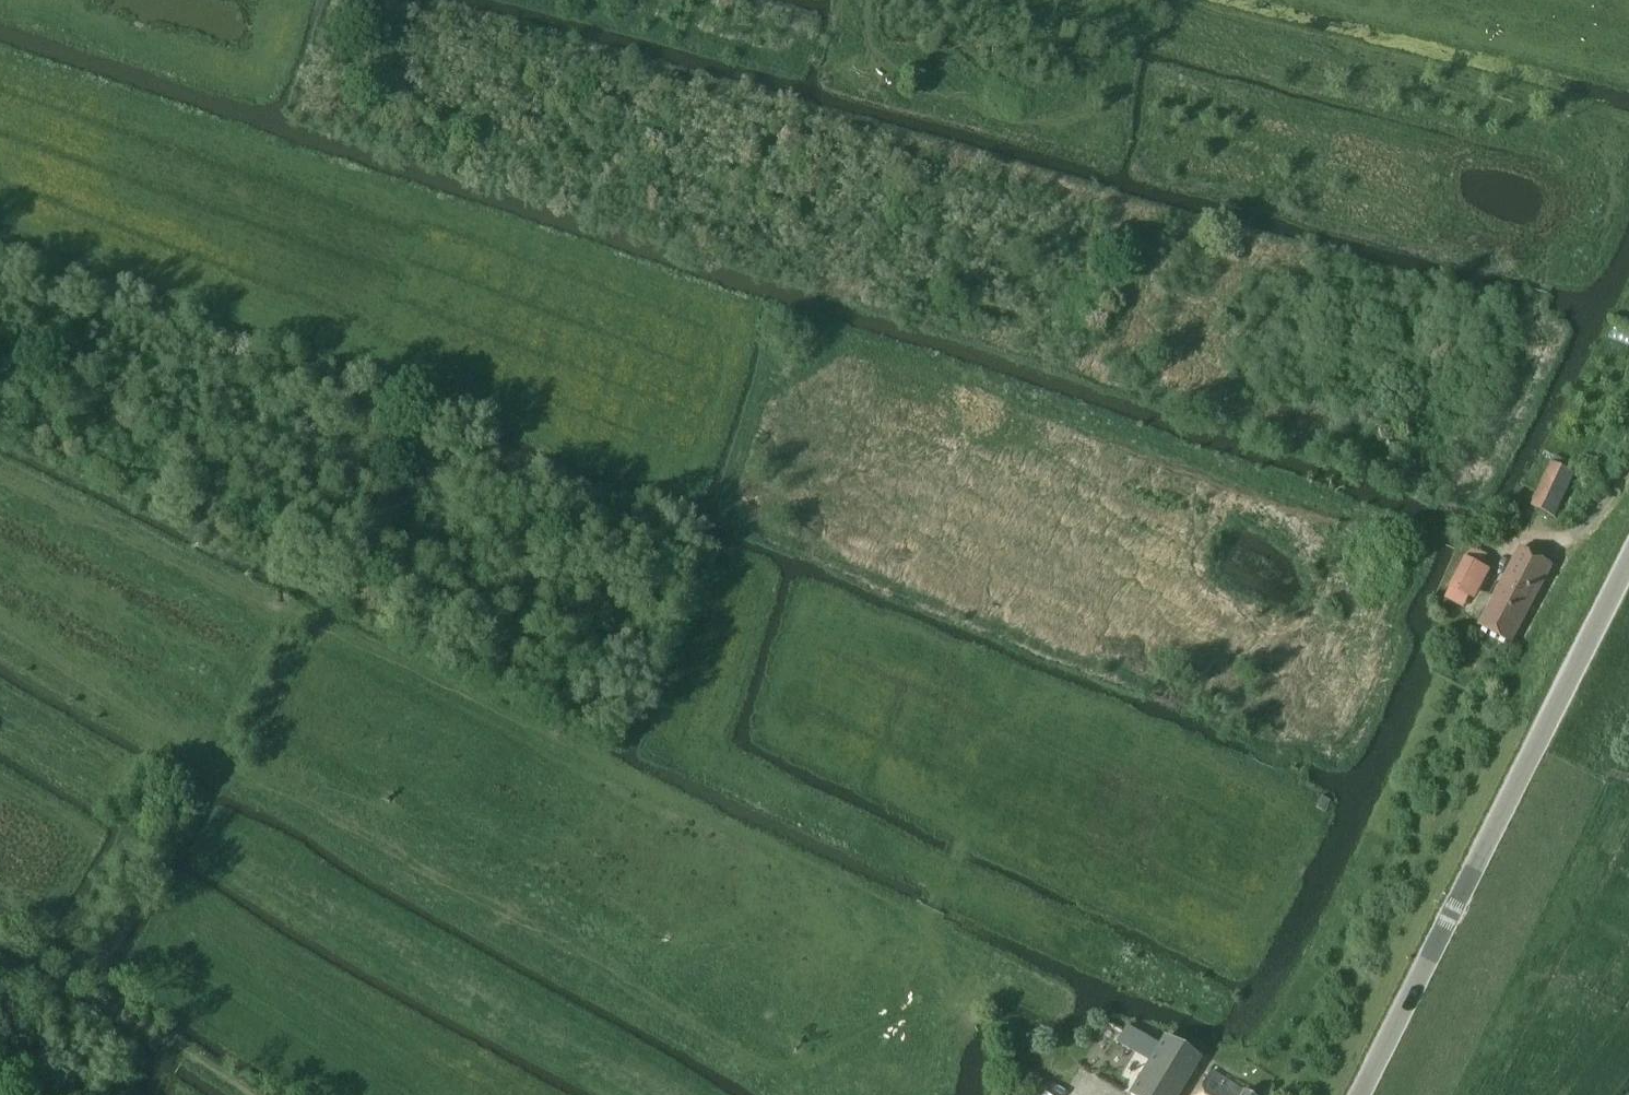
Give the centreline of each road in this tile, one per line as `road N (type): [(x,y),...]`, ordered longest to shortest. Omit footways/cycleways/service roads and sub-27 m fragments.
road 1 (unclassified): [(1366,1094),(1628,571)]

